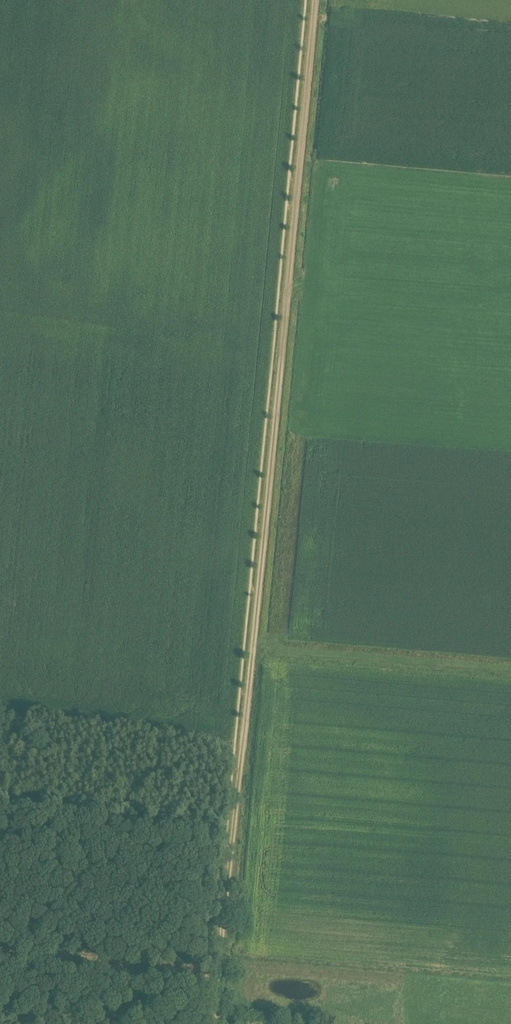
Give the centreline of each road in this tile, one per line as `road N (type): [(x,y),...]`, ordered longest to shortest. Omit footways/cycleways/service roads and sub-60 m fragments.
road 1 (track): [(313,0),(212,1023)]

